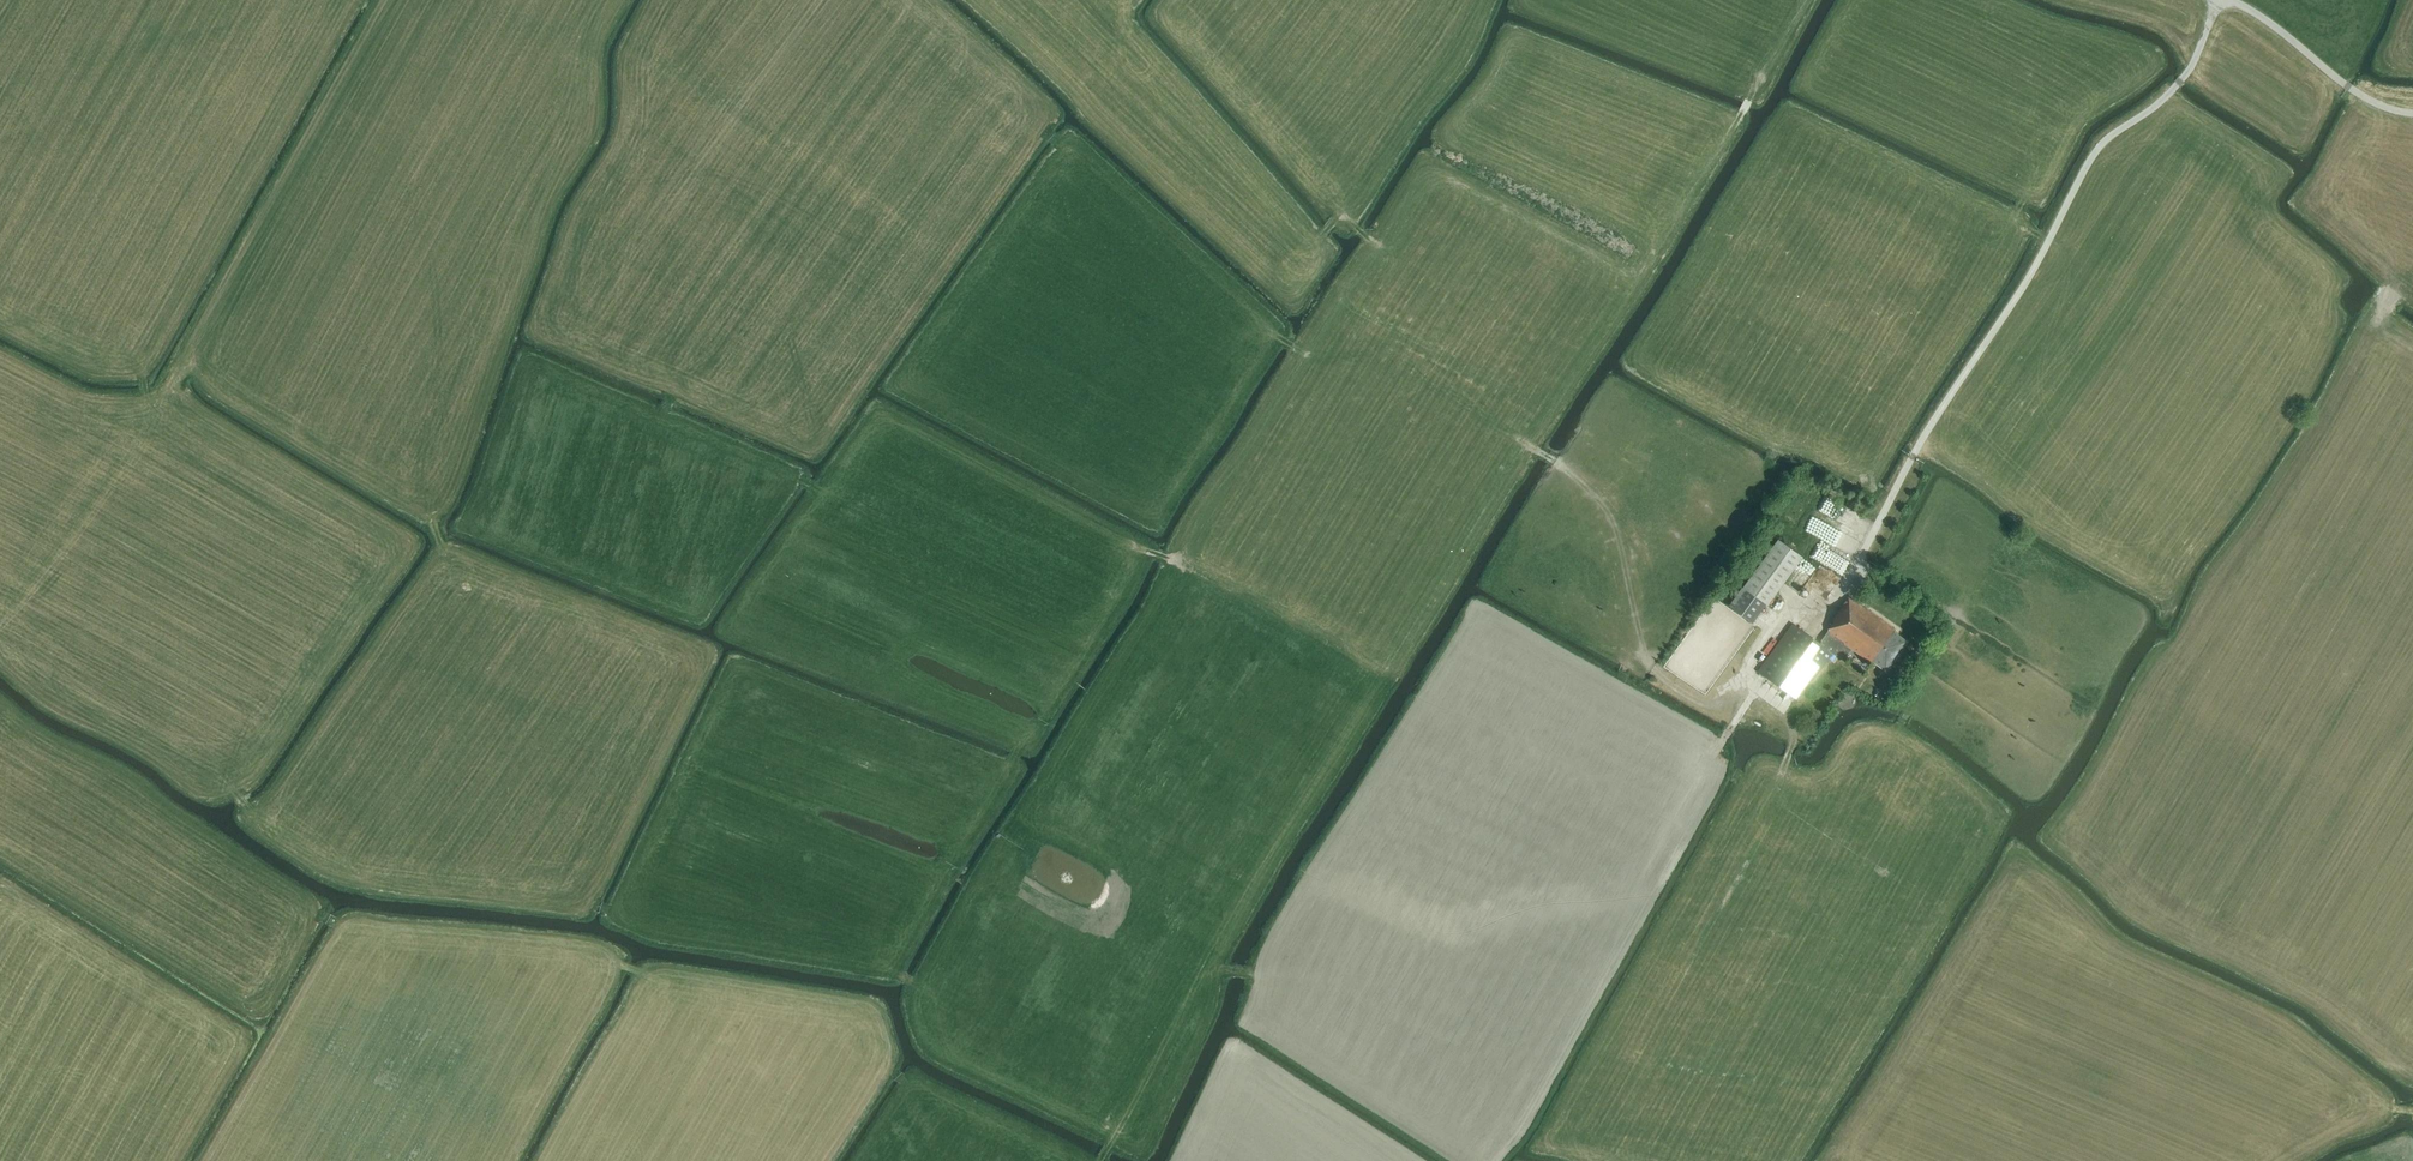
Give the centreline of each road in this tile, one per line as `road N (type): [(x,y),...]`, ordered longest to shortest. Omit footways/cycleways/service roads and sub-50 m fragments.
road 1 (unclassified): [(1887,512),(2101,140),(2194,73),(2217,0)]
road 2 (unclassified): [(2412,112),(2347,87),(2231,0)]

